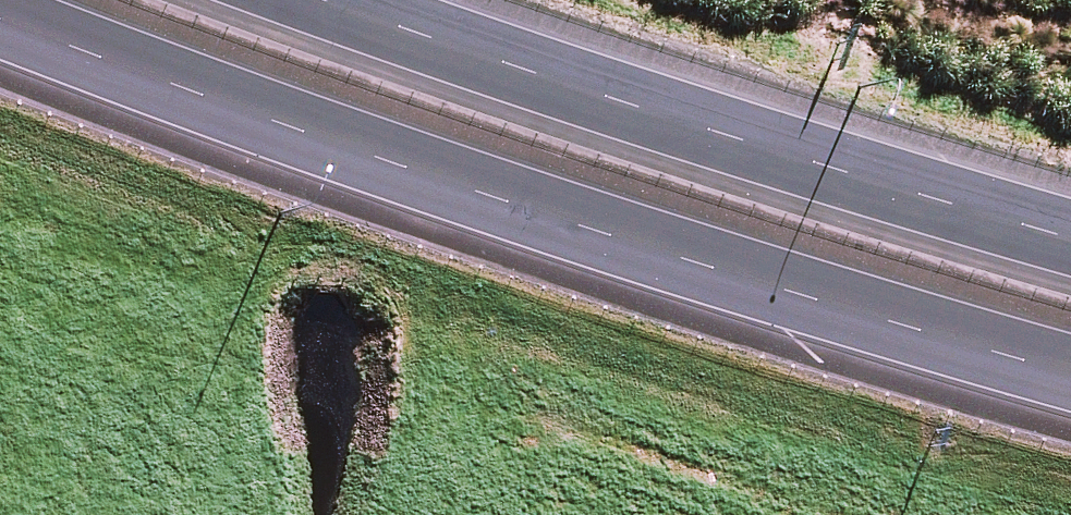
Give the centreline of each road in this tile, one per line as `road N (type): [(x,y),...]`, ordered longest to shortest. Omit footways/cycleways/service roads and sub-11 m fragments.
road 1 (motorway): [(1070,378),(714,277),(0,25)]
road 2 (motorway): [(333,0),(735,140),(1070,235)]

